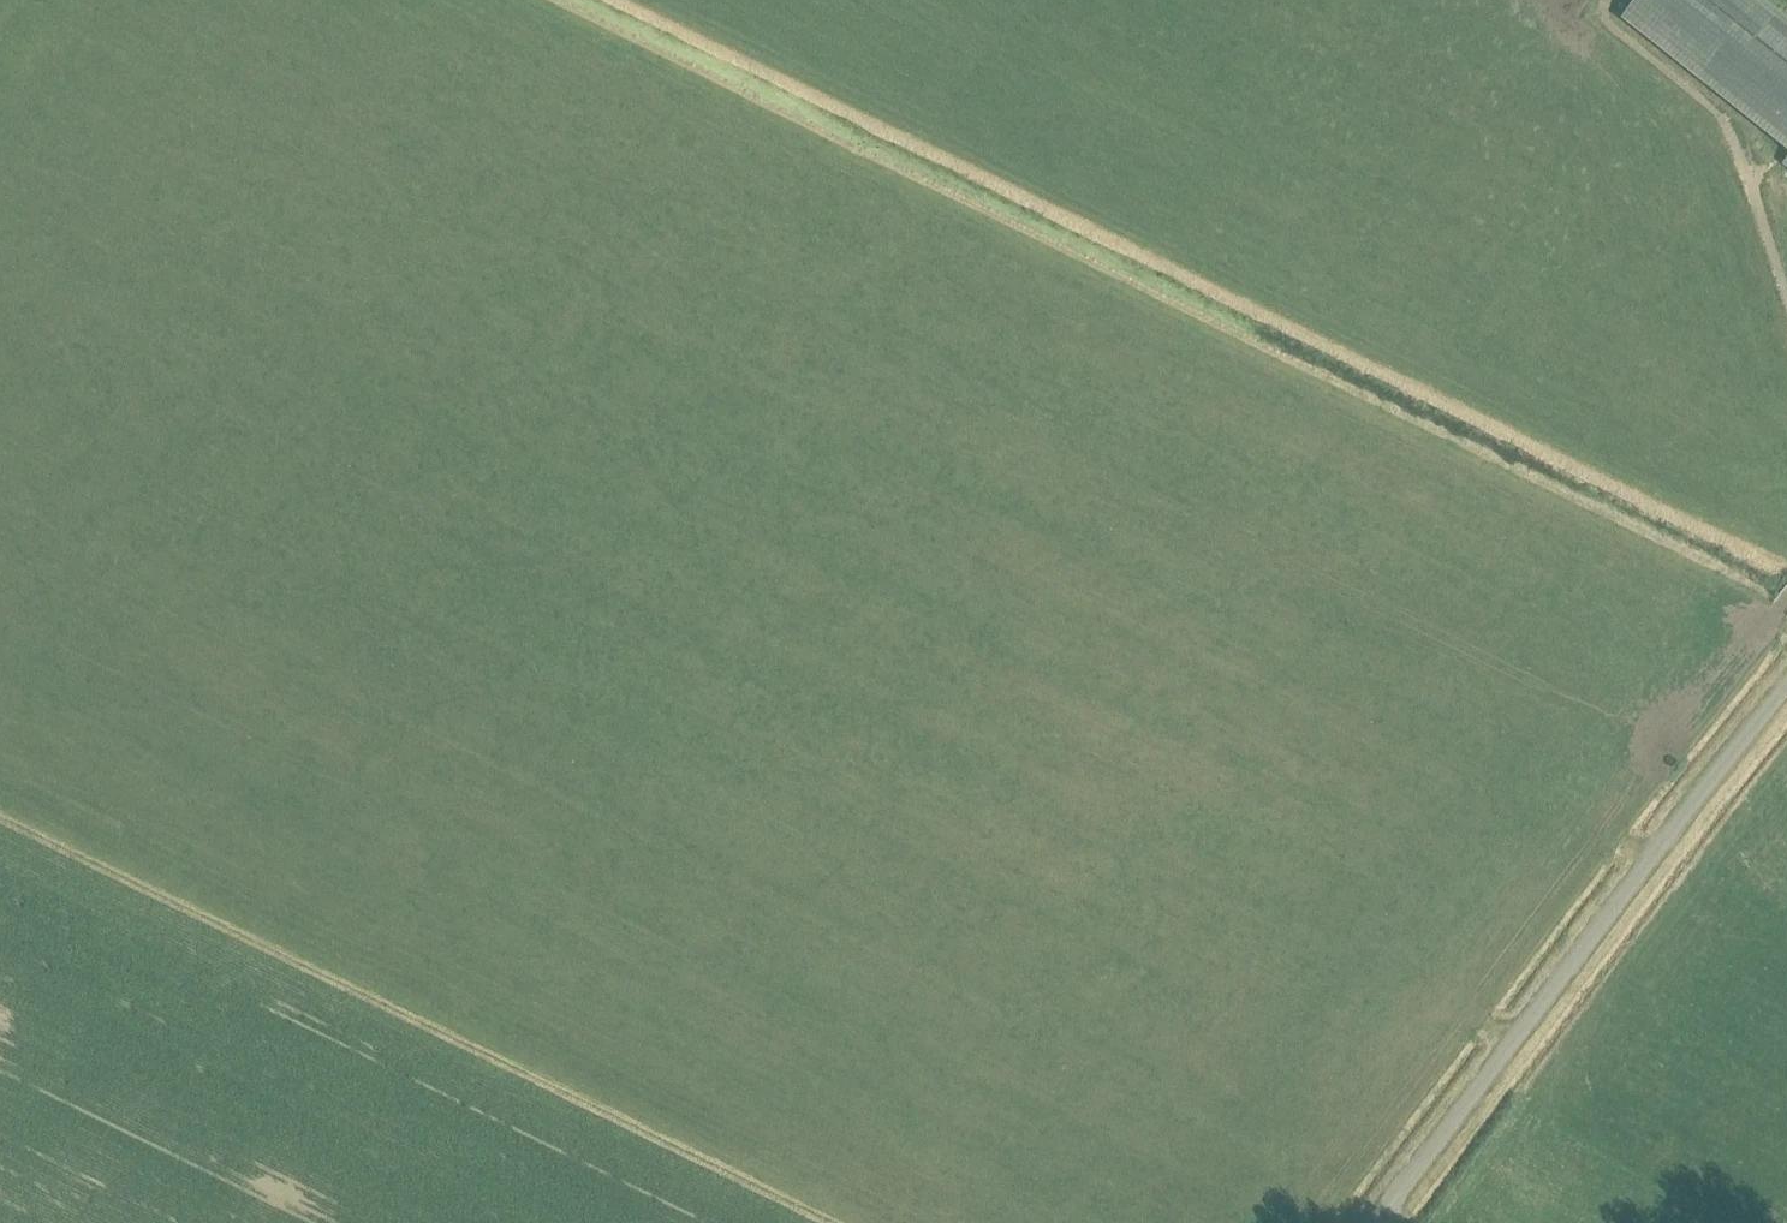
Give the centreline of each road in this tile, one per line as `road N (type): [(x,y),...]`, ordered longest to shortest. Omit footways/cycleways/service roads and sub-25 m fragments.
road 1 (unclassified): [(1376,1222),(1786,686)]

